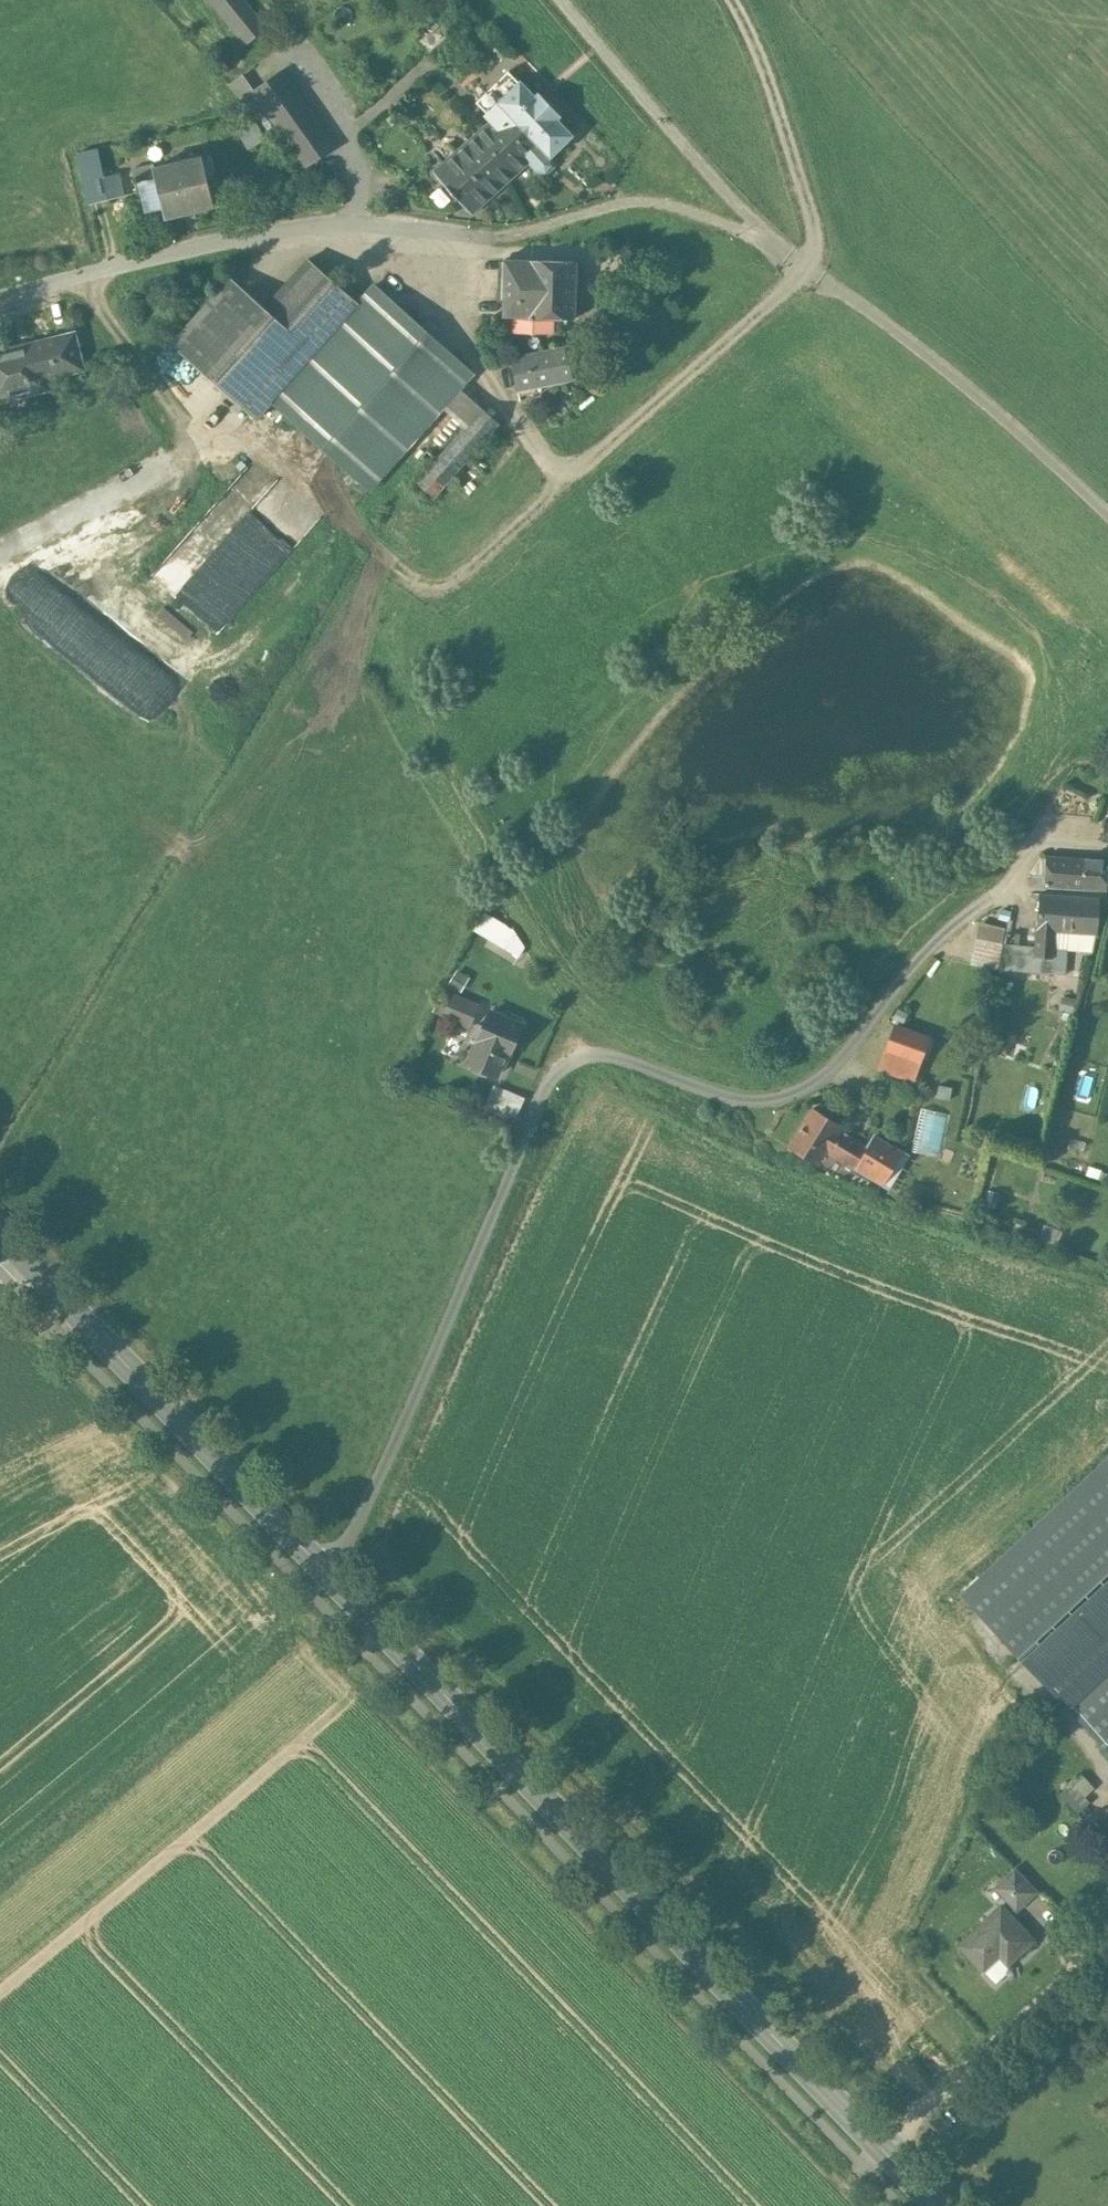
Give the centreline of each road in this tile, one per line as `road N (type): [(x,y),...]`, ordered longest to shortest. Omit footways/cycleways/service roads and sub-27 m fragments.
road 1 (residential): [(1107,839),(1055,834),(915,963),(801,1112),(746,1118),(597,1055),(561,1070),(331,1579)]
road 2 (secondary): [(331,1579),(939,2205)]
road 3 (track): [(378,542),(431,580),(455,578),(816,244),(817,215),(762,42),(738,0)]
road 4 (residential): [(0,295),(323,219),(486,230)]
road 5 (secondary): [(23,1252),(331,1579)]

